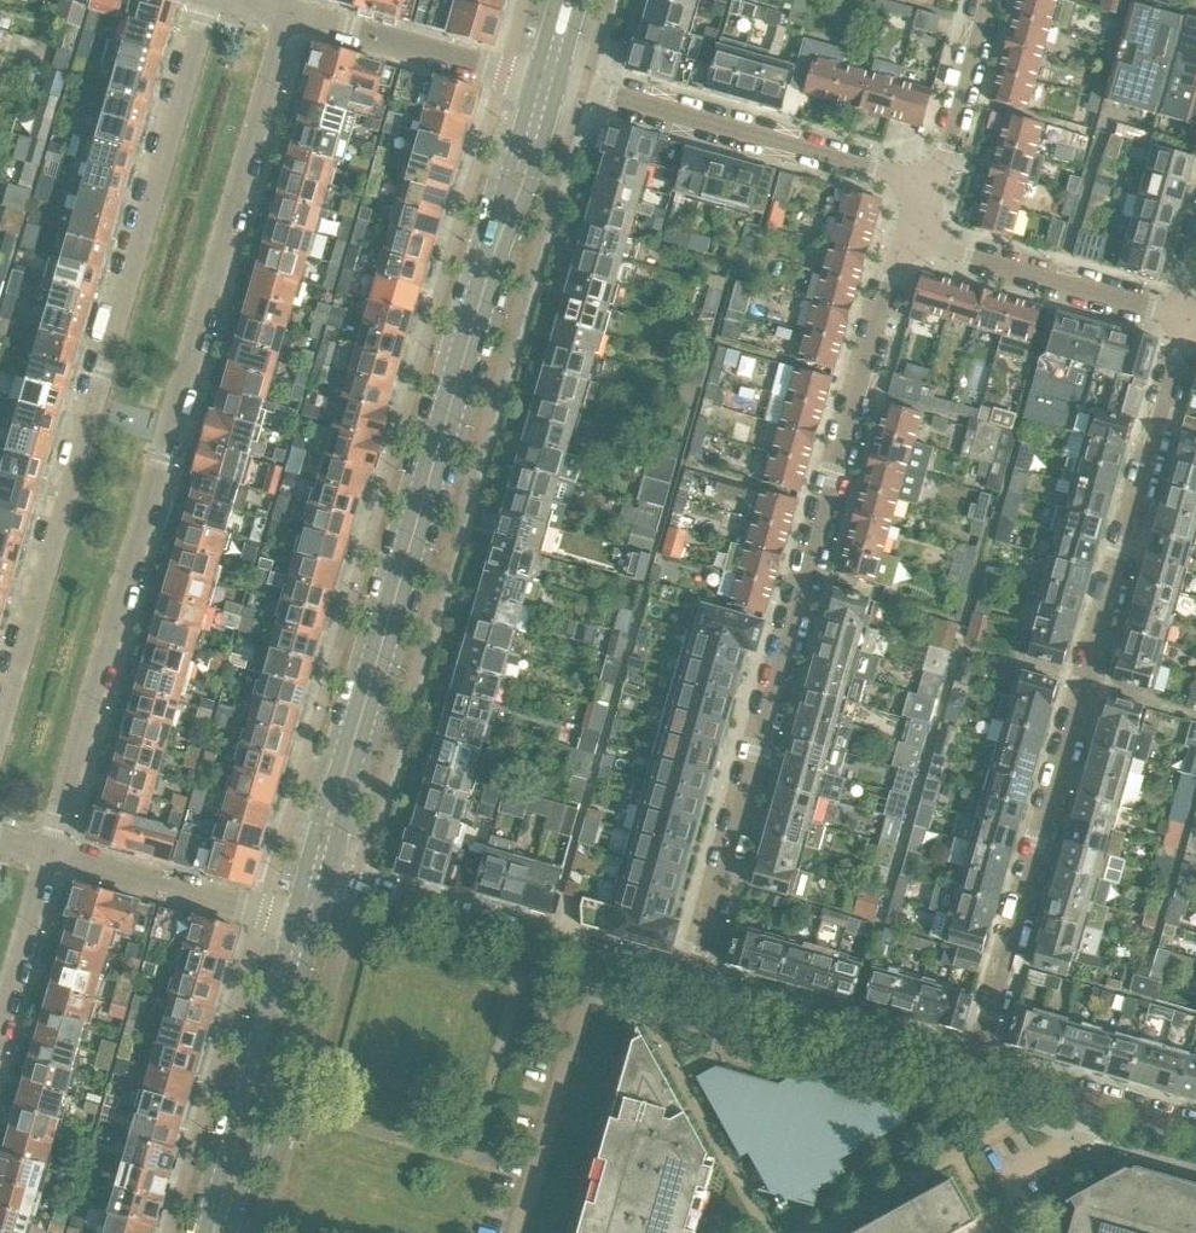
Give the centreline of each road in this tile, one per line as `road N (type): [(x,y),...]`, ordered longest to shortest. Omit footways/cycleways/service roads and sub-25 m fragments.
road 1 (residential): [(46,850),(289,14)]
road 2 (secondary): [(317,877),(546,79)]
road 3 (residential): [(977,1065),(1187,316)]
road 4 (residential): [(903,237),(691,981)]
road 5 (residential): [(209,0),(0,735)]
road 6 (residential): [(935,185),(546,79)]
road 7 (secondary): [(216,1232),(304,924)]
road 8 (residential): [(977,1065),(691,981)]
road 9 (residential): [(1187,316),(903,237)]
road 10 (residential): [(593,957),(317,877)]
road 11 (residential): [(514,1232),(593,957)]
road 12 (residential): [(304,924),(46,850)]
road 13 (residential): [(546,79),(289,14)]
road 14 (residential): [(1195,1126),(977,1065)]
road 15 (residential): [(935,185),(989,0)]
road 16 (residential): [(0,1017),(46,850)]

